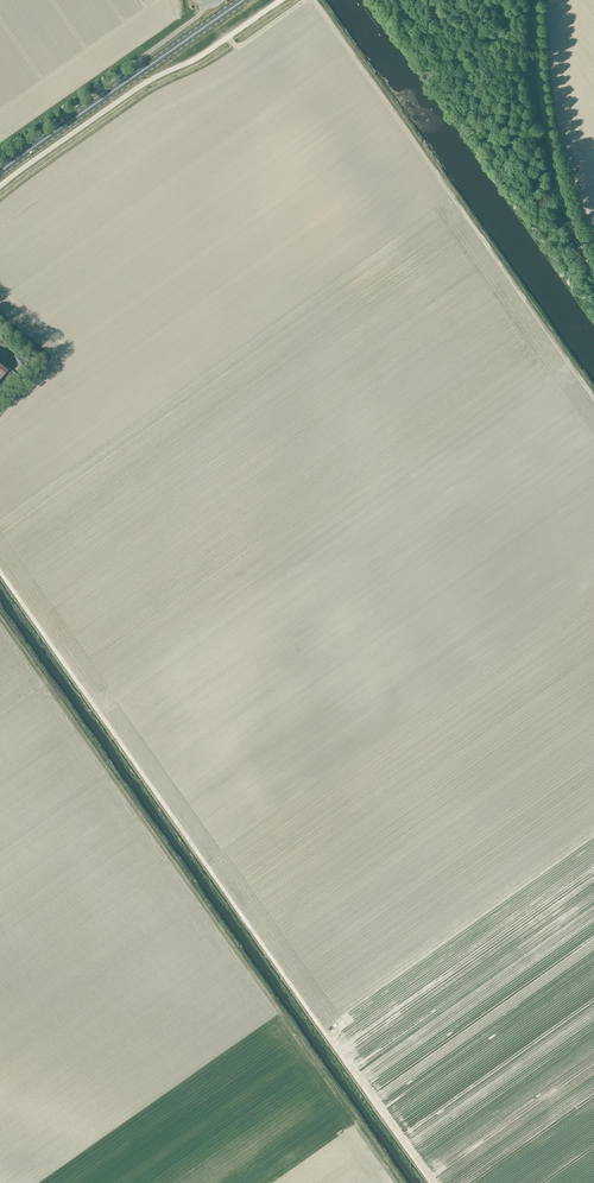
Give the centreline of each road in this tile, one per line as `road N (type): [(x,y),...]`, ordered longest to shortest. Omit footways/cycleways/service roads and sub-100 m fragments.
road 1 (track): [(0,572),(432,1182)]
road 2 (unclassified): [(0,188),(280,0)]
road 3 (primary): [(0,172),(244,0)]
road 4 (unclassified): [(593,270),(547,129),(535,0)]

